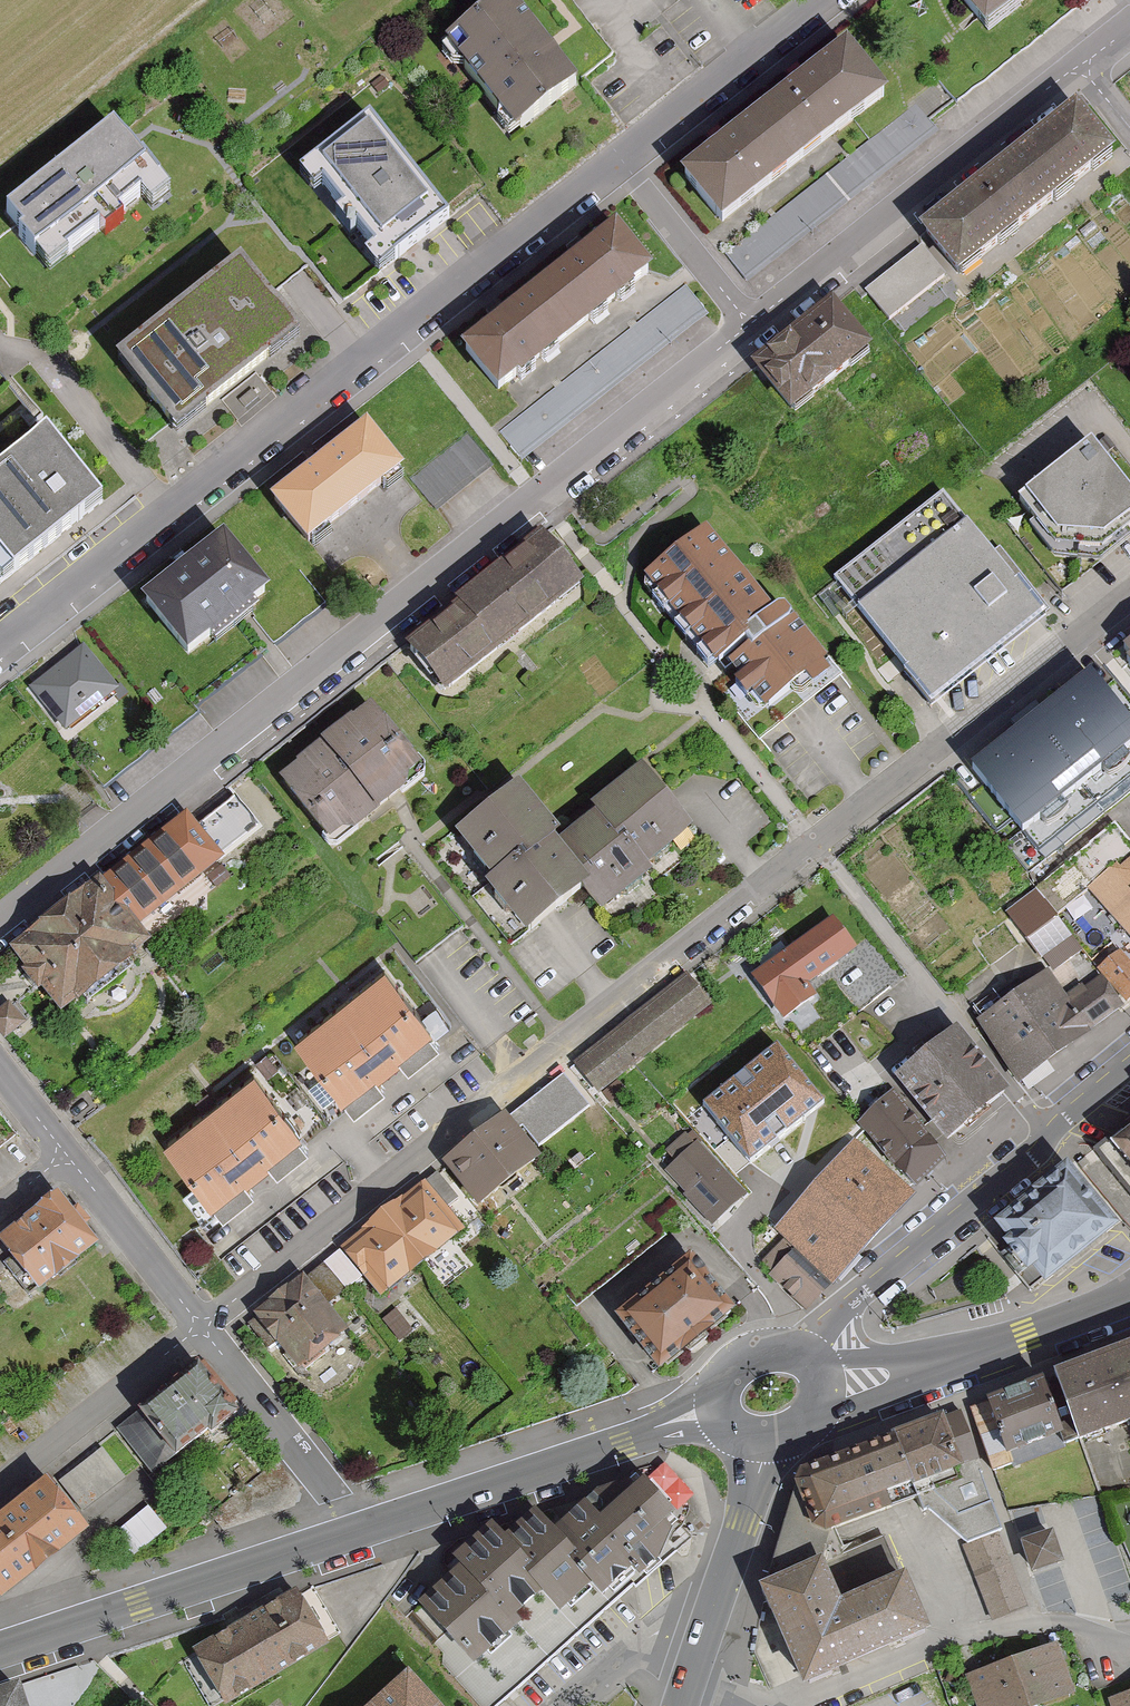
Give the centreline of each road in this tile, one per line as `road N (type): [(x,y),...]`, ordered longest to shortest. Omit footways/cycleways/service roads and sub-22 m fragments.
road 1 (residential): [(200,1328),(1129,596)]
road 2 (residential): [(0,922),(755,327)]
road 3 (residential): [(620,164),(0,649)]
road 4 (residential): [(809,1361),(837,1318),(1129,1070)]
road 5 (residential): [(755,327),(1085,66)]
road 6 (secondary): [(720,1409),(359,1527)]
road 7 (secondary): [(359,1527),(0,1646)]
road 8 (secondary): [(1129,1300),(1028,1337),(821,1384)]
road 9 (residential): [(825,0),(620,164)]
road 10 (residential): [(200,1328),(359,1527)]
road 11 (residential): [(0,1484),(200,1328)]
road 12 (residential): [(65,1157),(200,1328)]
road 13 (residential): [(755,327),(620,164)]
road 14 (tertiary): [(701,1646),(762,1448)]
road 15 (residential): [(570,1705),(650,1640),(666,1636),(701,1646)]
road 16 (secondary): [(809,1361),(783,1346),(748,1349),(723,1374),(720,1409)]

